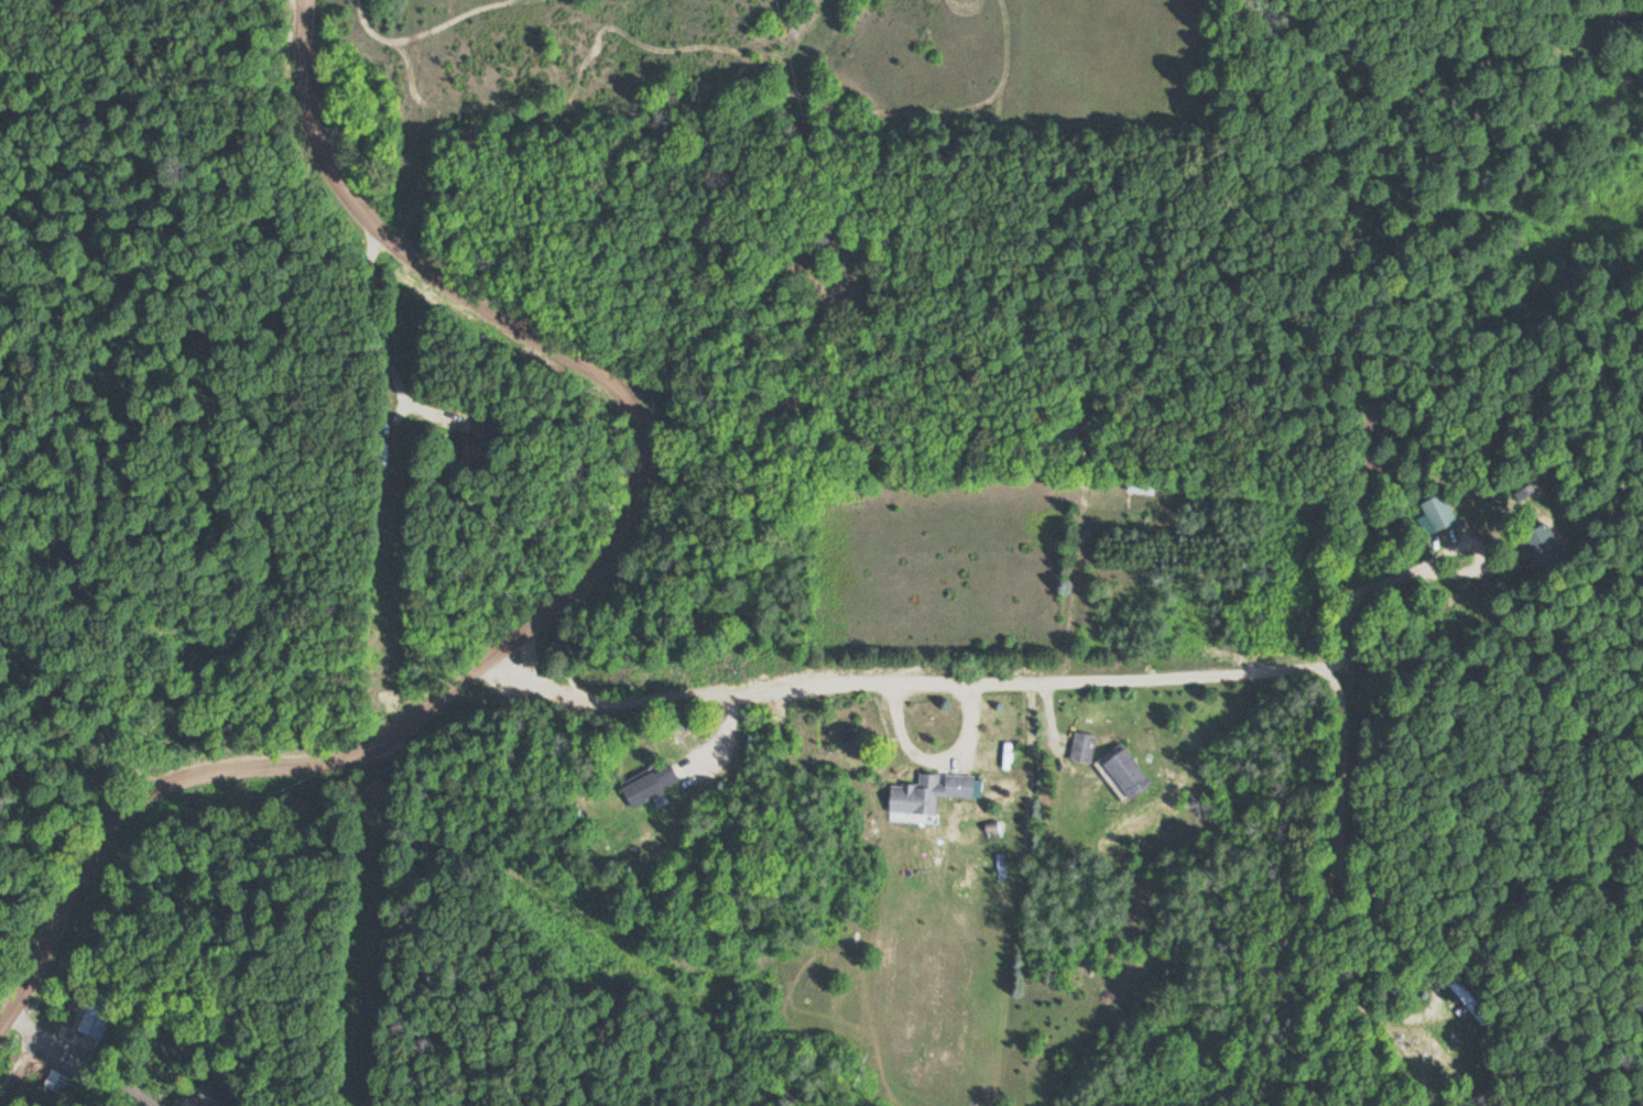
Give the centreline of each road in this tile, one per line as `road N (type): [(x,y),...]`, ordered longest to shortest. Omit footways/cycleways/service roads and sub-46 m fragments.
road 1 (residential): [(0,1021),(130,808),(150,789),(214,766),(352,748),(384,733),(550,609),(596,562),(636,490),(644,456),(634,398),(416,264),(342,185),(318,138),(304,81),(306,0)]
road 2 (residential): [(486,656),(527,686),(588,700),(1319,666),(1339,656),(1352,607),(1378,581),(1464,557)]

